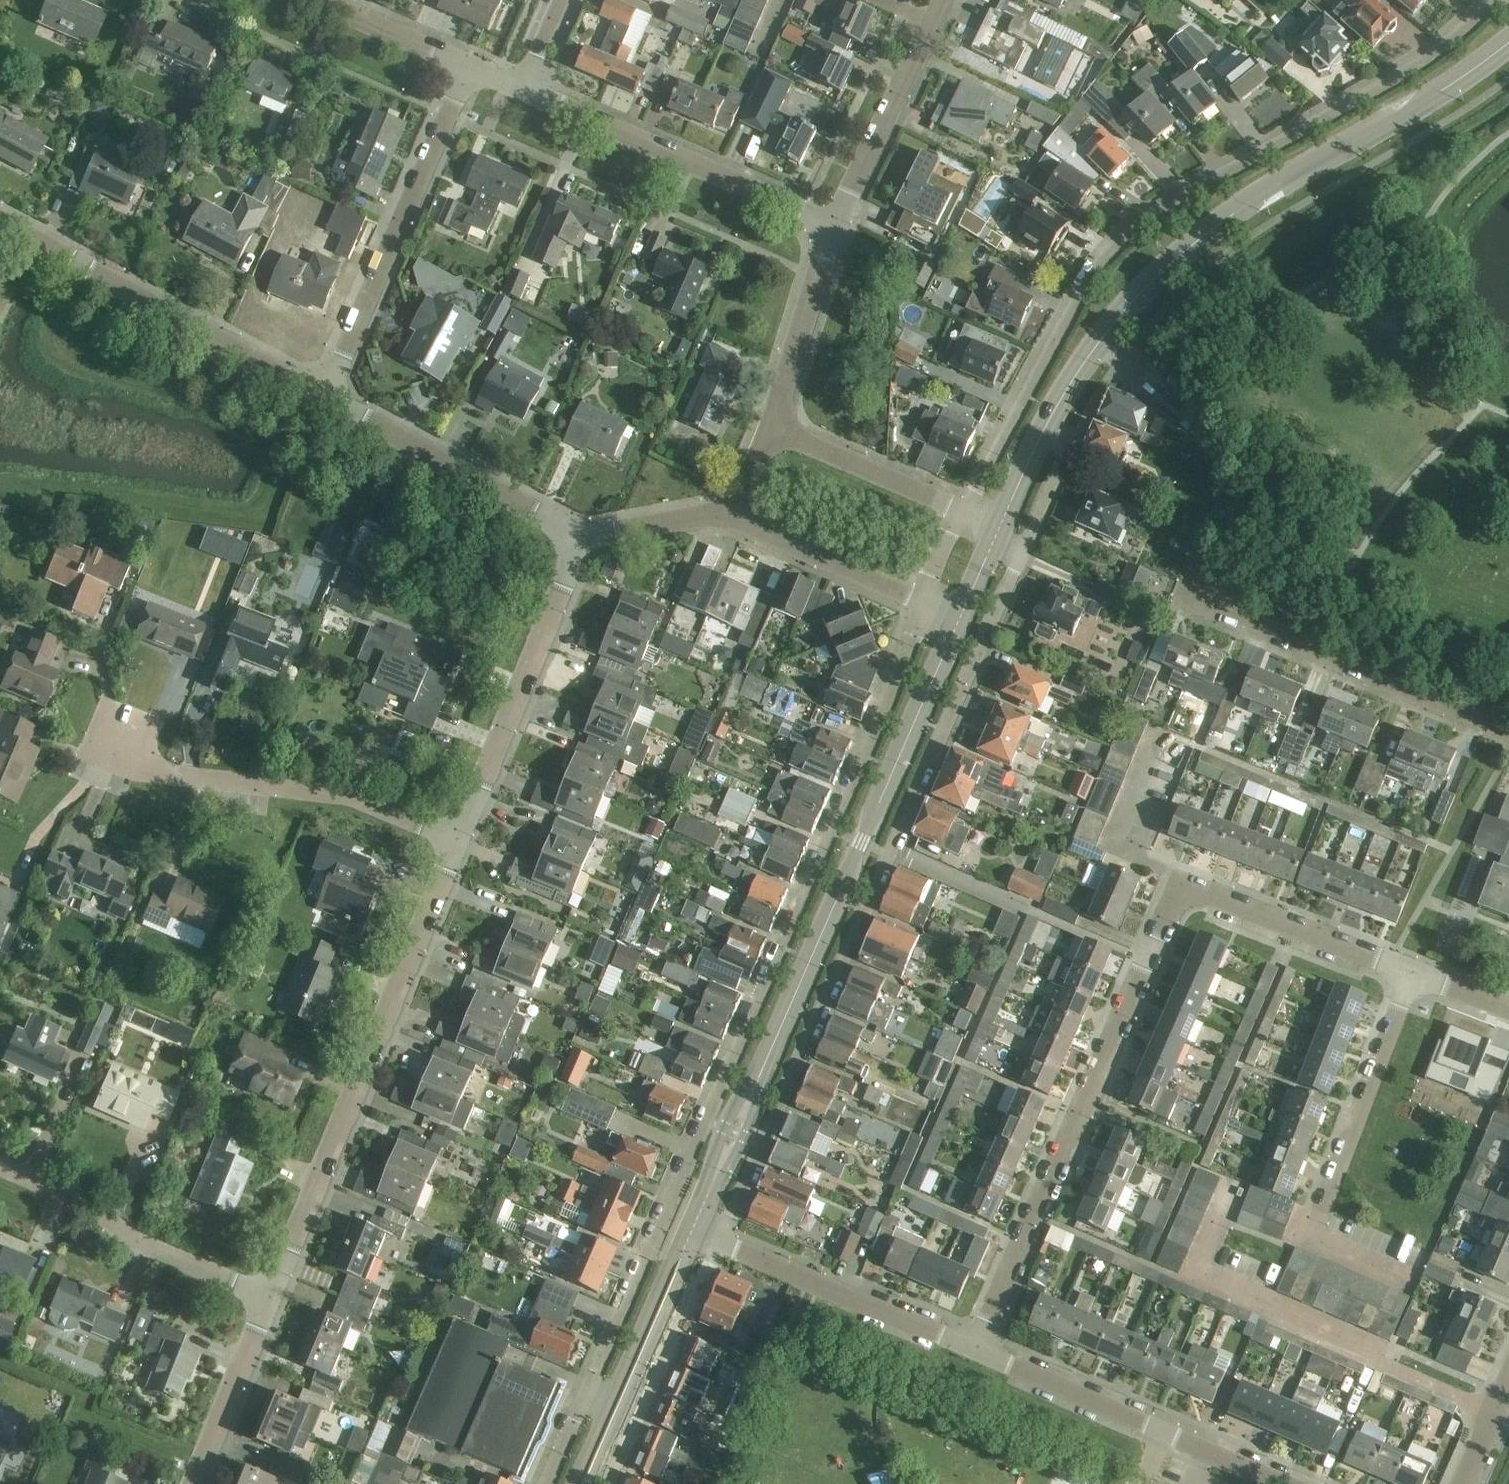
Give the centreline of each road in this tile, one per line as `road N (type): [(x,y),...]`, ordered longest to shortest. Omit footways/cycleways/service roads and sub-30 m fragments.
road 1 (residential): [(923,604),(874,737),(585,1400)]
road 2 (residential): [(721,1243),(1028,543)]
road 3 (residential): [(1497,0),(1422,65),(1195,190),(1123,241),(1087,289),(964,511)]
road 4 (residential): [(1414,974),(1182,888),(977,1350)]
road 5 (tertiary): [(692,1231),(961,625)]
road 6 (tertiary): [(1044,431),(1114,324),(1199,240),(1508,43)]
road 7 (residential): [(268,1297),(456,840)]
road 8 (residential): [(1418,1284),(1309,1235),(1414,974)]
road 9 (residential): [(456,840),(348,796),(168,775),(112,757),(122,727)]
road 10 (residential): [(324,401),(0,221)]
road 11 (residential): [(324,401),(468,65)]
road 12 (residential): [(1508,727),(1179,591)]
road 13 (residential): [(836,222),(528,88)]
road 14 (unclassified): [(1279,1483),(977,1350)]
road 15 (residential): [(456,840),(579,545)]
road 16 (residential): [(268,1297),(138,1241),(94,1206),(0,1166)]
road 17 (residential): [(579,545),(324,401)]
road 18 (unclassified): [(977,1350),(721,1243)]
road 19 (residential): [(615,1483),(721,1243)]
road 20 (residential): [(836,222),(948,0)]
road 21 (residential): [(730,510),(761,533),(923,604)]
road 22 (residential): [(778,423),(836,222)]
road 23 (residential): [(964,511),(778,423)]
road 24 (residential): [(192,1483),(268,1297)]
road 25 (tertiary): [(617,1411),(692,1231)]
road 26 (residential): [(468,65),(321,0)]
road 27 (residential): [(579,545),(730,510)]
road 28 (residential): [(1028,543),(1069,444),(1044,431)]

